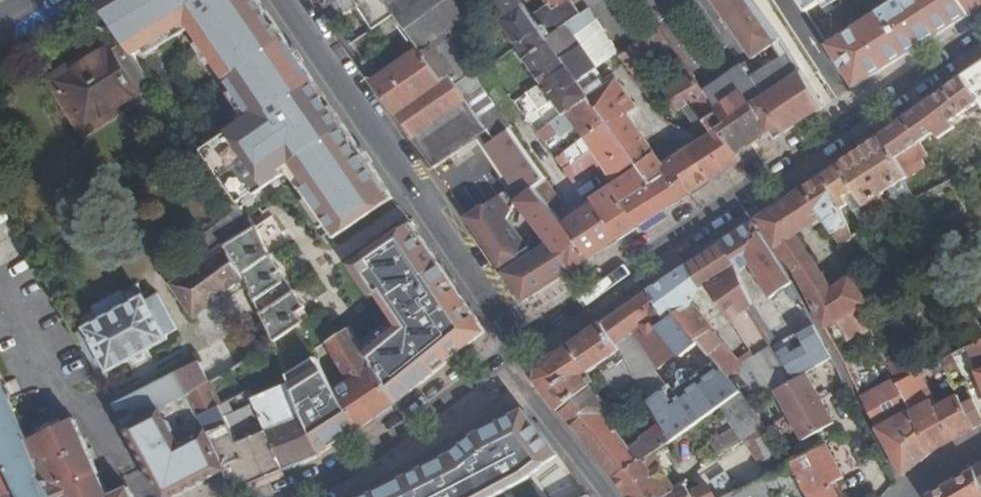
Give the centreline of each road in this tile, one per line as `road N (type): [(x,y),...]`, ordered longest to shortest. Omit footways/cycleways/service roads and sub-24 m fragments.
road 1 (tertiary): [(515,349),(980,39)]
road 2 (residential): [(292,0),(515,349)]
road 3 (tertiary): [(264,496),(410,432),(515,349)]
road 4 (residential): [(515,349),(529,389),(615,496)]

